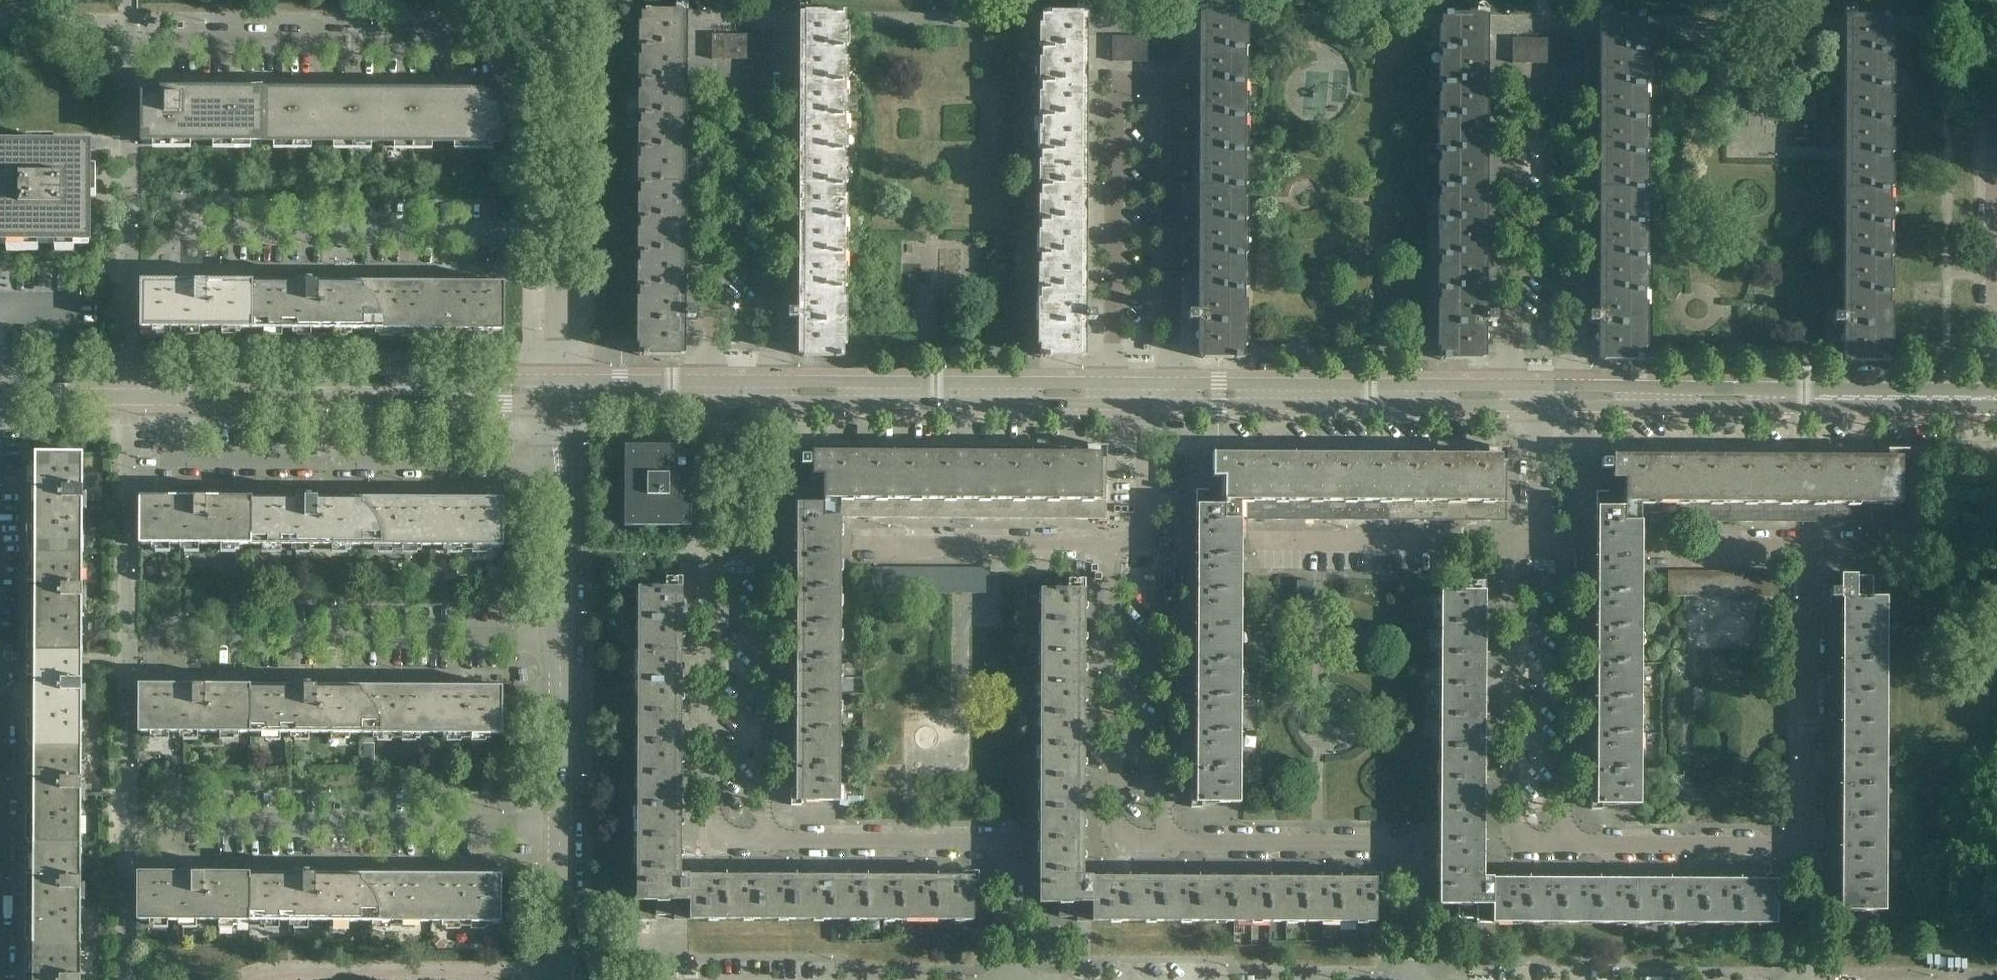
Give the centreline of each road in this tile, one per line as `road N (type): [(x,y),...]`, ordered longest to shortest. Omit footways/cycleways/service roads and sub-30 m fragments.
road 1 (residential): [(1575,397),(1573,87),(1512,87),(1514,396)]
road 2 (residential): [(1174,395),(1173,87),(1113,86),(1112,394)]
road 3 (residential): [(774,393),(772,93),(718,93),(716,392)]
road 4 (residential): [(559,462),(175,460),(176,390)]
road 5 (tertiary): [(1996,398),(1575,397)]
road 6 (residential): [(157,43),(561,44)]
road 7 (tertiary): [(558,392),(176,390)]
road 8 (residential): [(769,842),(712,842),(712,552),(740,532)]
road 9 (residential): [(1008,979),(1008,843),(769,842)]
road 10 (residential): [(1408,979),(1406,845),(1168,842)]
road 11 (residential): [(560,233),(190,230)]
road 12 (residential): [(1566,846),(1517,846),(1516,547)]
road 13 (residential): [(1168,842),(1113,840),(1113,549)]
road 14 (residential): [(561,640),(220,635)]
road 15 (tertiary): [(1514,396),(1174,395)]
road 16 (tertiary): [(1112,394),(774,393)]
road 17 (residential): [(225,823),(560,827)]
road 18 (residential): [(1566,846),(1566,548),(1539,528)]
road 19 (residential): [(769,842),(767,552),(740,532)]
road 20 (residential): [(1168,842),(1170,554),(1145,536)]
road 21 (residential): [(1807,847),(1809,549)]
road 22 (residential): [(1,979),(0,686)]
road 23 (residential): [(855,548),(1113,549)]
road 24 (residential): [(1264,546),(1516,547)]
road 25 (residential): [(1807,847),(1566,846)]
road 26 (residential): [(1996,100),(1996,294)]
road 27 (residential): [(560,233),(561,44)]
road 28 (residential): [(1996,548),(1809,549)]
road 29 (residential): [(560,827),(561,640)]
road 30 (residential): [(561,640),(559,462)]
road 31 (tertiary): [(176,390),(0,389)]
road 32 (residential): [(558,392),(560,233)]
road 33 (tertiary): [(716,392),(558,392)]
road 34 (residential): [(559,979),(560,827)]
road 35 (residential): [(1809,549),(1660,548)]
road 36 (residential): [(1145,536),(1146,395)]
road 37 (residential): [(740,532),(740,392)]
road 38 (residential): [(1808,979),(1807,847)]
road 39 (residential): [(1539,528),(1539,396)]

